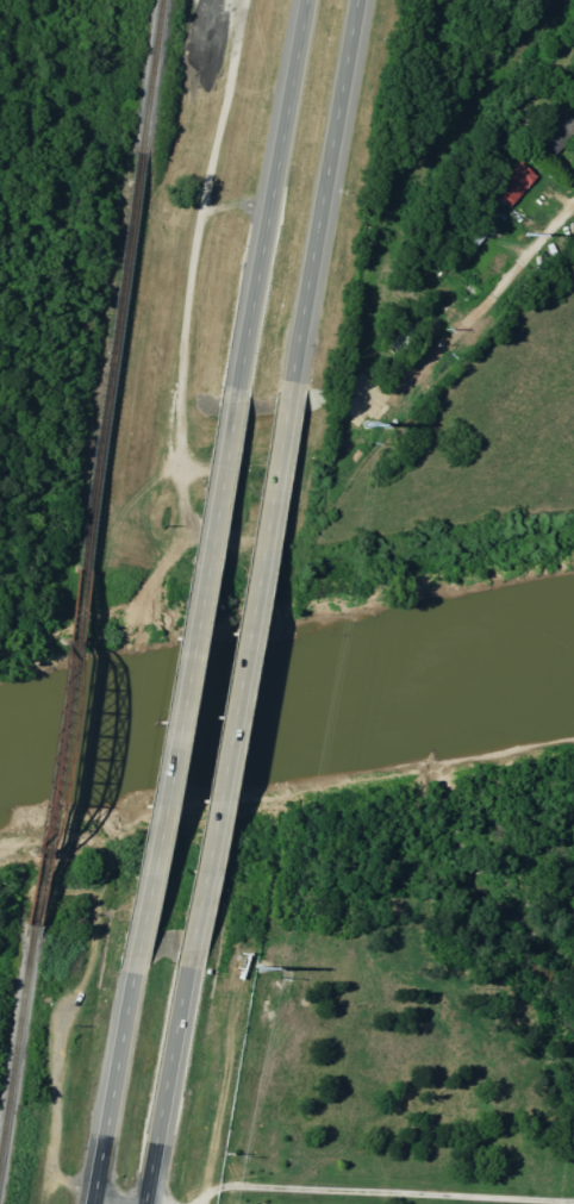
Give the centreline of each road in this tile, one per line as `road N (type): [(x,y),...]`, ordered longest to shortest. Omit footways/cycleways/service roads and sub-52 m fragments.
road 1 (trunk): [(233,394),(132,960)]
road 2 (trunk): [(188,950),(287,392)]
road 3 (trunk): [(306,0),(233,394)]
road 4 (trunk): [(287,392),(359,0)]
road 5 (trunk): [(149,1203),(188,950)]
road 6 (trunk): [(132,960),(95,1203)]

